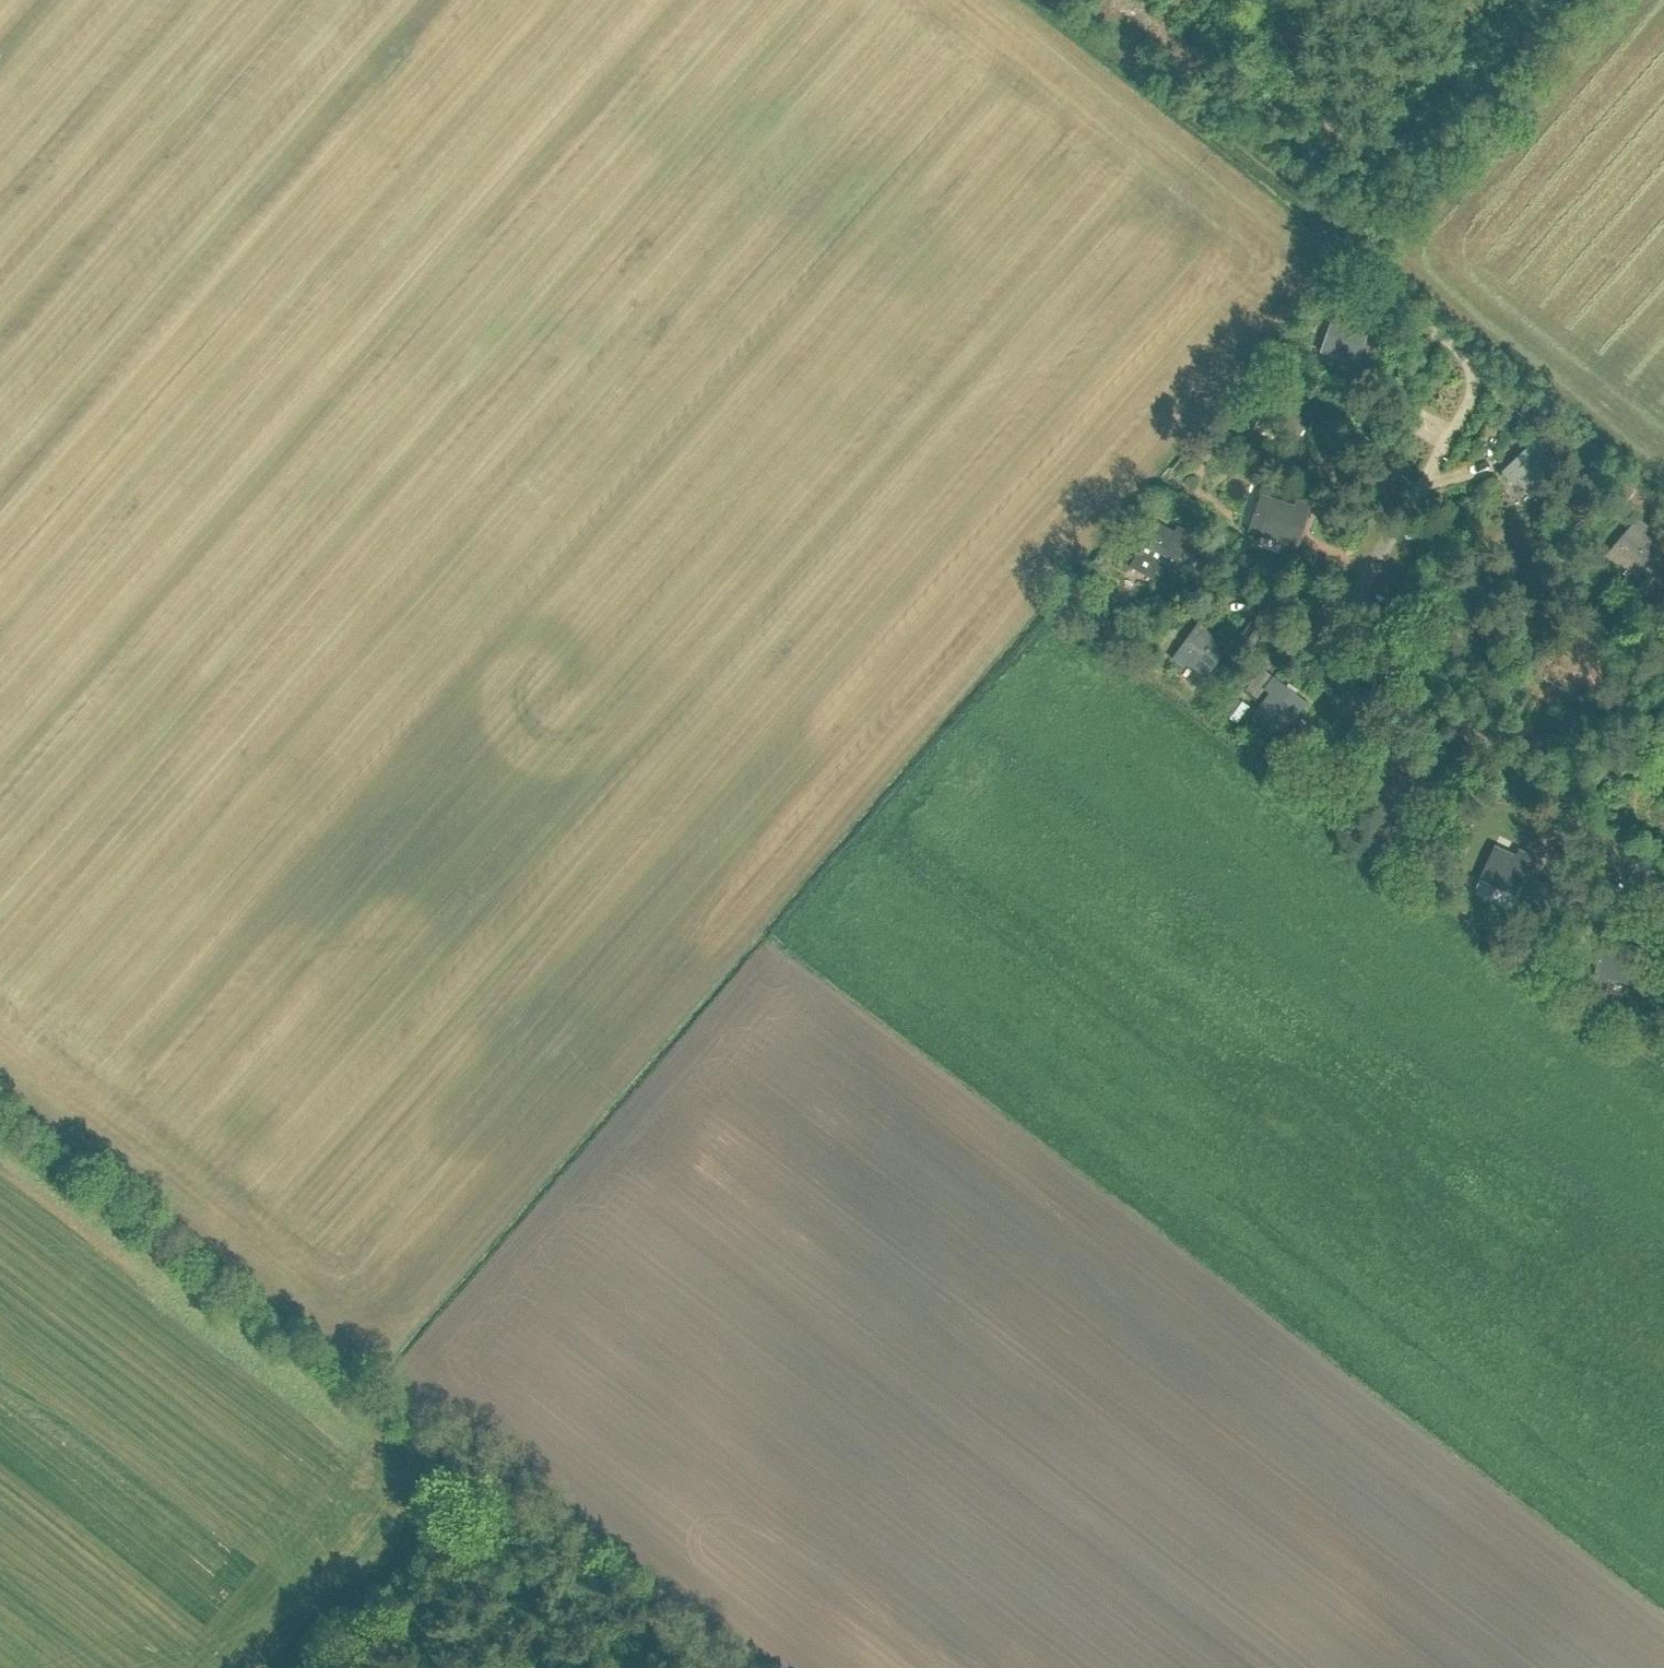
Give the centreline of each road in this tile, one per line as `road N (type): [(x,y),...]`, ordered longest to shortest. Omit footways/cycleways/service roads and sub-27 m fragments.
road 1 (track): [(1345,256),(1447,341),(1470,376),(1361,593),(1354,626)]

